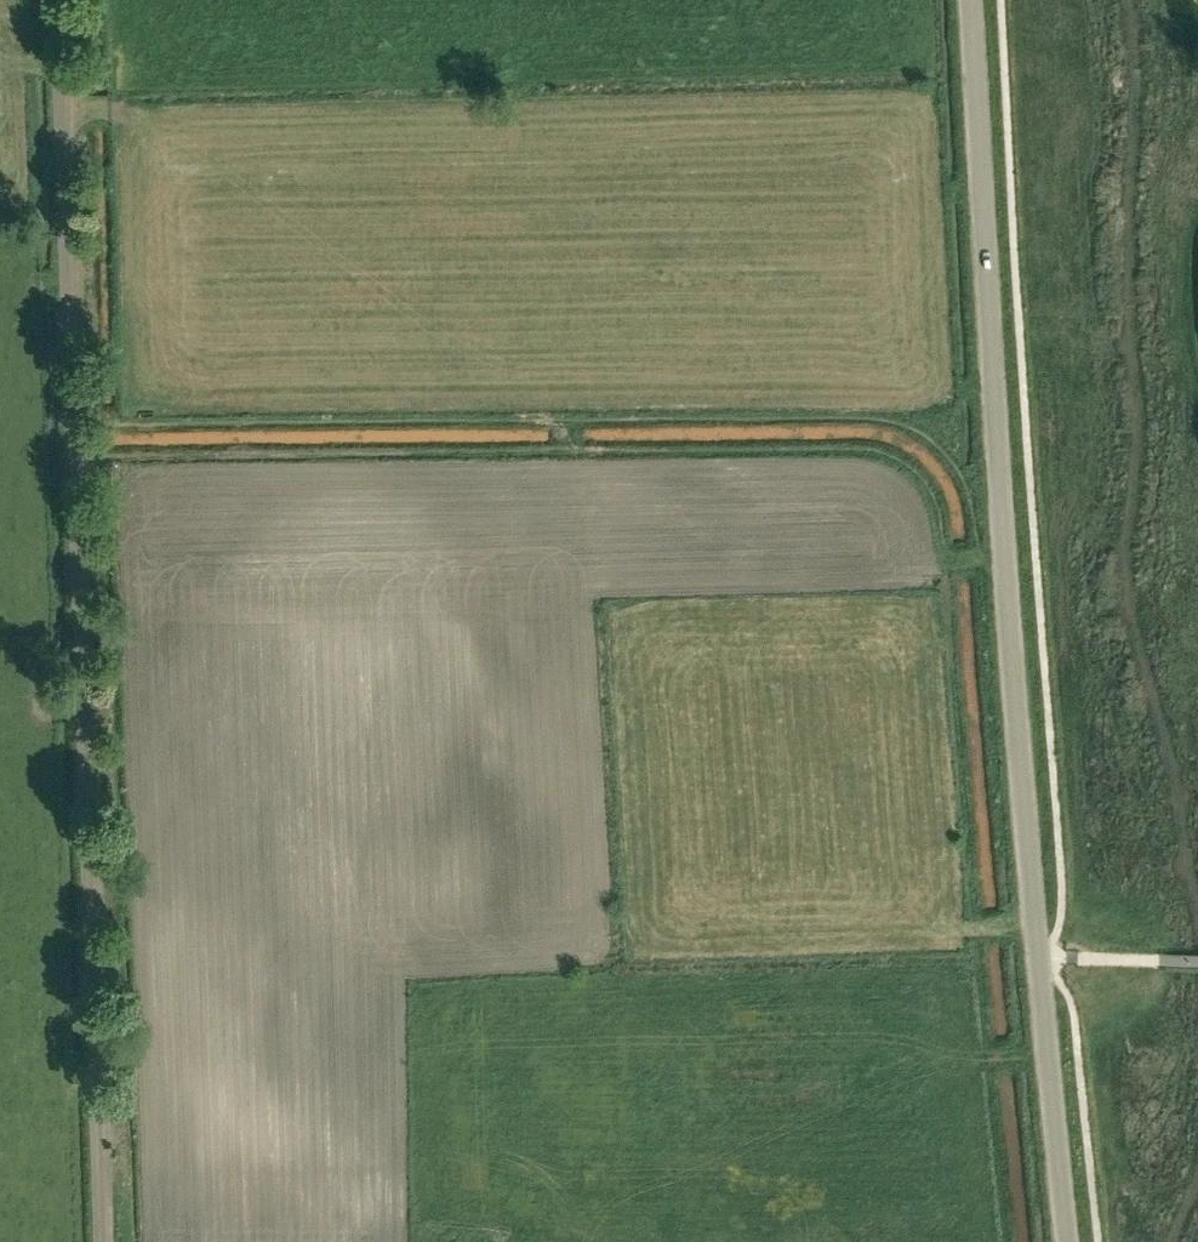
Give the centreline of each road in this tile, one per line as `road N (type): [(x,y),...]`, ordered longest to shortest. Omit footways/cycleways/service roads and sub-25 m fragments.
road 1 (unclassified): [(1069,1241),(1025,842),(994,436),(973,0)]
road 2 (track): [(58,0),(103,1241)]

